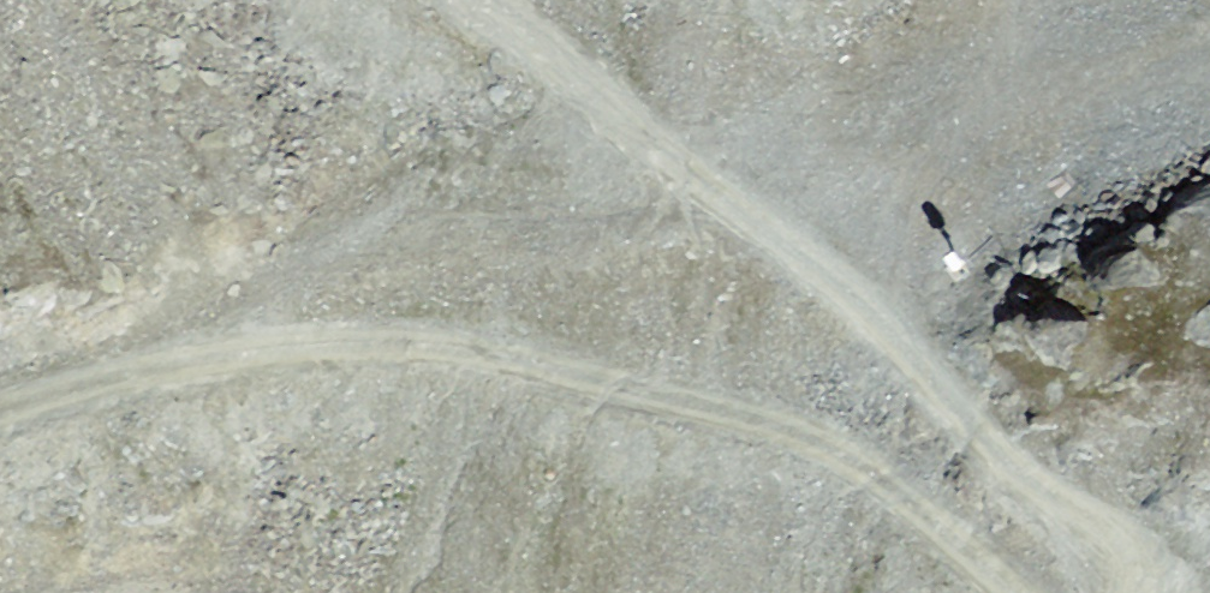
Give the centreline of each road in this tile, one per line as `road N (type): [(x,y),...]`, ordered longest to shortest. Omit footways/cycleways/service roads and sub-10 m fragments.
road 1 (track): [(1014,592),(888,478),(784,420),(490,352),(400,339),(321,341),(156,367),(0,415)]
road 2 (track): [(479,0),(570,66),(897,345),(1076,532),(1097,559),(1106,592)]

